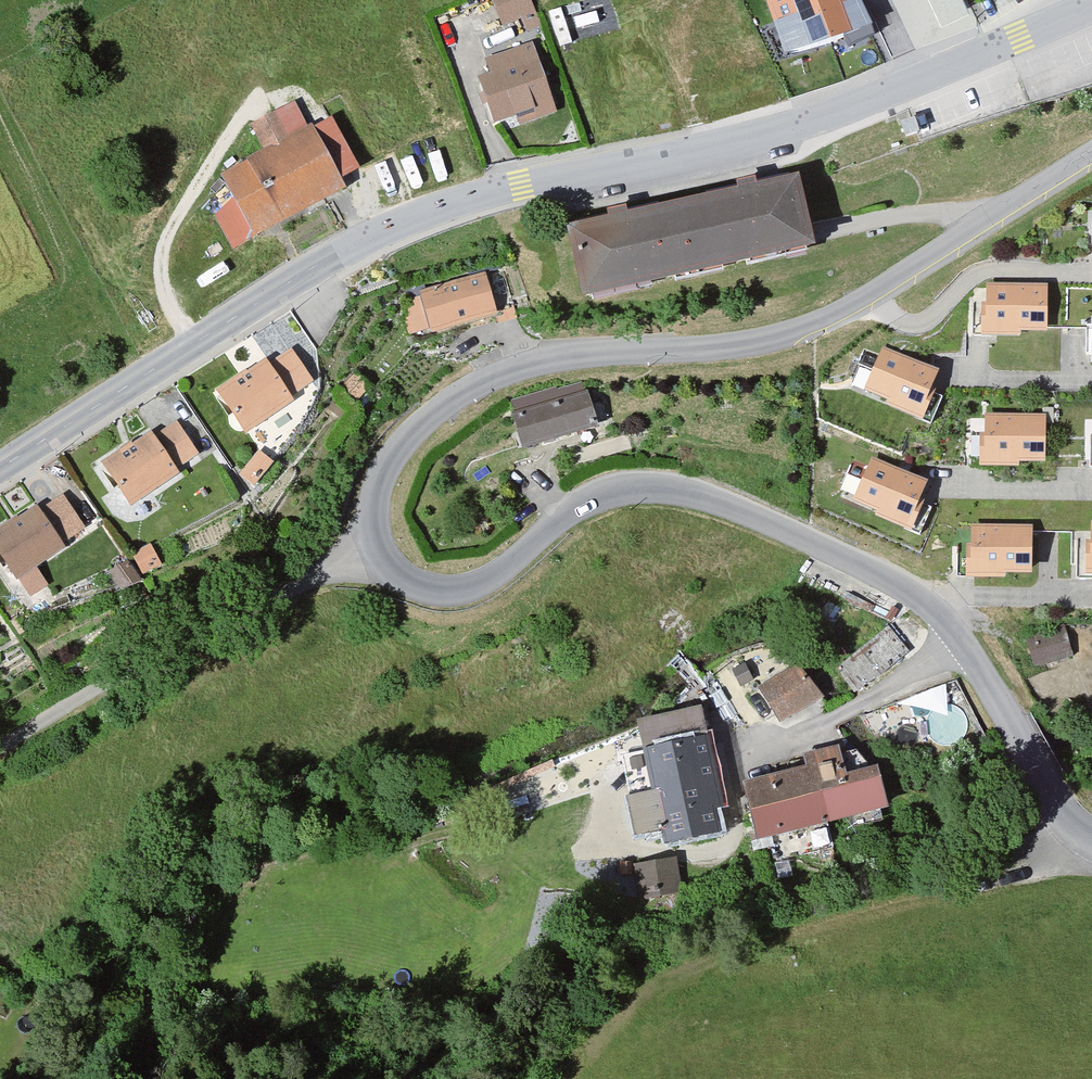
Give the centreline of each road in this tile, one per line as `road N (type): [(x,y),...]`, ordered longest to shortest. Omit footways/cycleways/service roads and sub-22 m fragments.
road 1 (tertiary): [(0,468),(301,276),(407,221),(521,184),(802,124),(1091,7)]
road 2 (tertiary): [(1091,838),(1054,799),(966,646),(931,607),(745,513),(666,489),(604,493),(569,511),(492,576),(457,589),(409,581),(378,546)]
road 3 (tertiary): [(378,546),(372,508),(386,465),(423,421),(464,391),(548,360),(741,343),(799,330),(864,299),(1091,152)]
road 4 (residential): [(0,747),(50,713),(378,546)]

